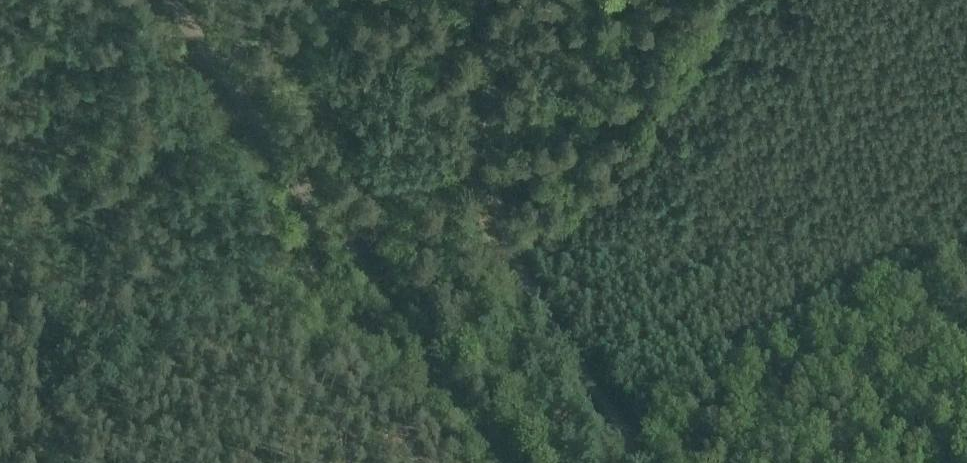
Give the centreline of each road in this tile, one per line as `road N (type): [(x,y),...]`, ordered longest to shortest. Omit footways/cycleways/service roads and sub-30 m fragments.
road 1 (track): [(489,462),(162,0)]
road 2 (track): [(649,462),(511,267),(493,206),(483,0)]
road 3 (track): [(966,256),(635,443)]

